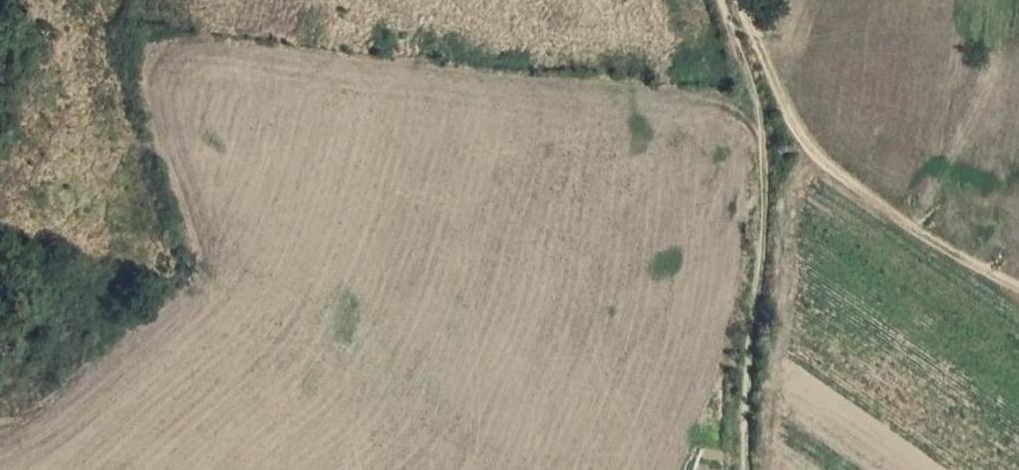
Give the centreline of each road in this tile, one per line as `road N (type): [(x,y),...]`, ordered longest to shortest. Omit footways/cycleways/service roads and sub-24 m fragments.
road 1 (track): [(739,0),(801,133),(833,167),(921,229),(1018,283)]

